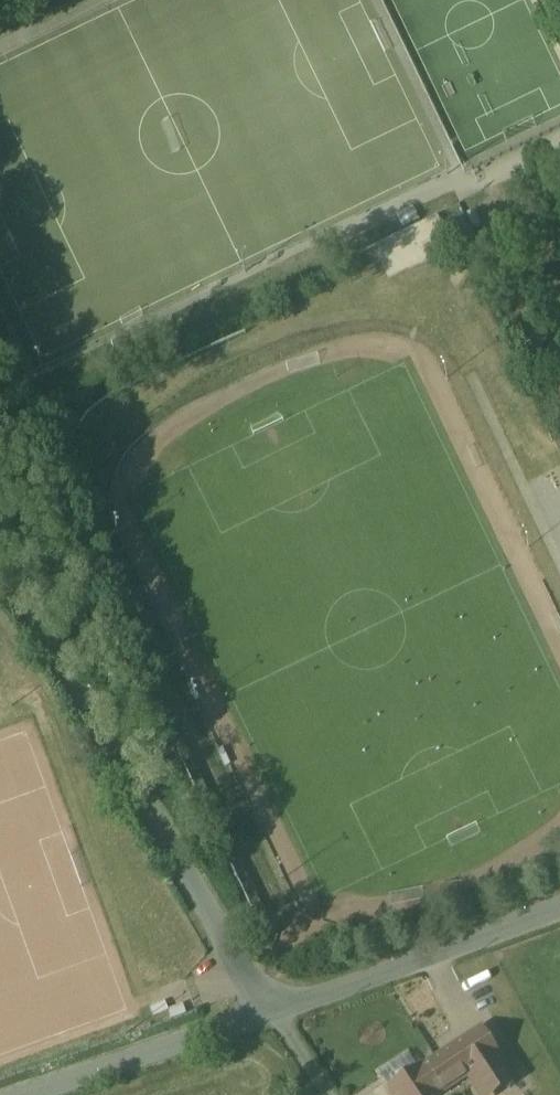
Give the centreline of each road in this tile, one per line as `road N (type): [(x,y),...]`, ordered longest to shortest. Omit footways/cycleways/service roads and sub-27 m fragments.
road 1 (unclassified): [(274,1013),(0,554)]
road 2 (unclassified): [(559,910),(274,1013)]
road 3 (unclassified): [(274,1013),(31,1094)]

